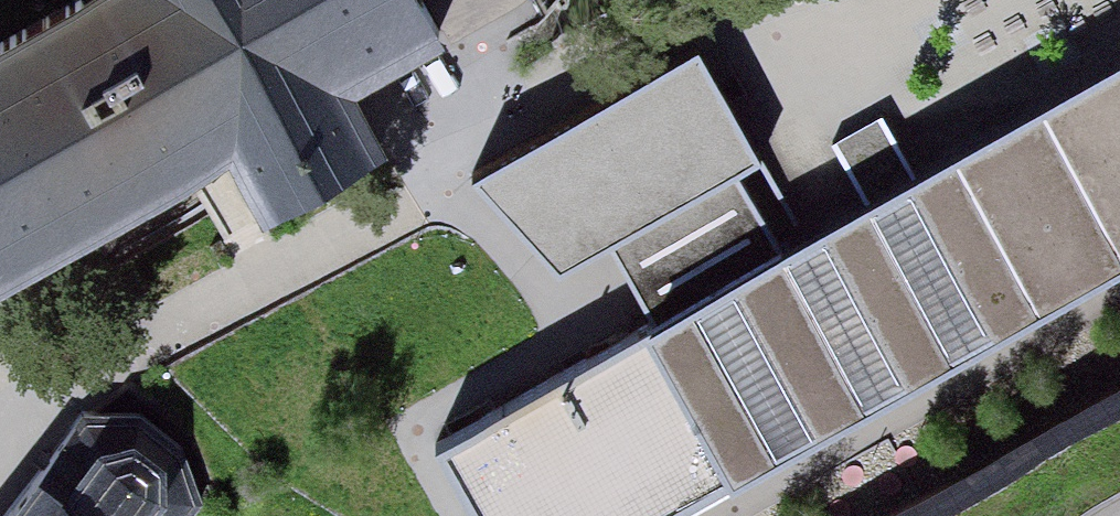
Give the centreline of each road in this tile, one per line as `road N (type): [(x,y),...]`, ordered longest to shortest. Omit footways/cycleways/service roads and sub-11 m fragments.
road 1 (residential): [(0,464),(468,167),(803,0)]

